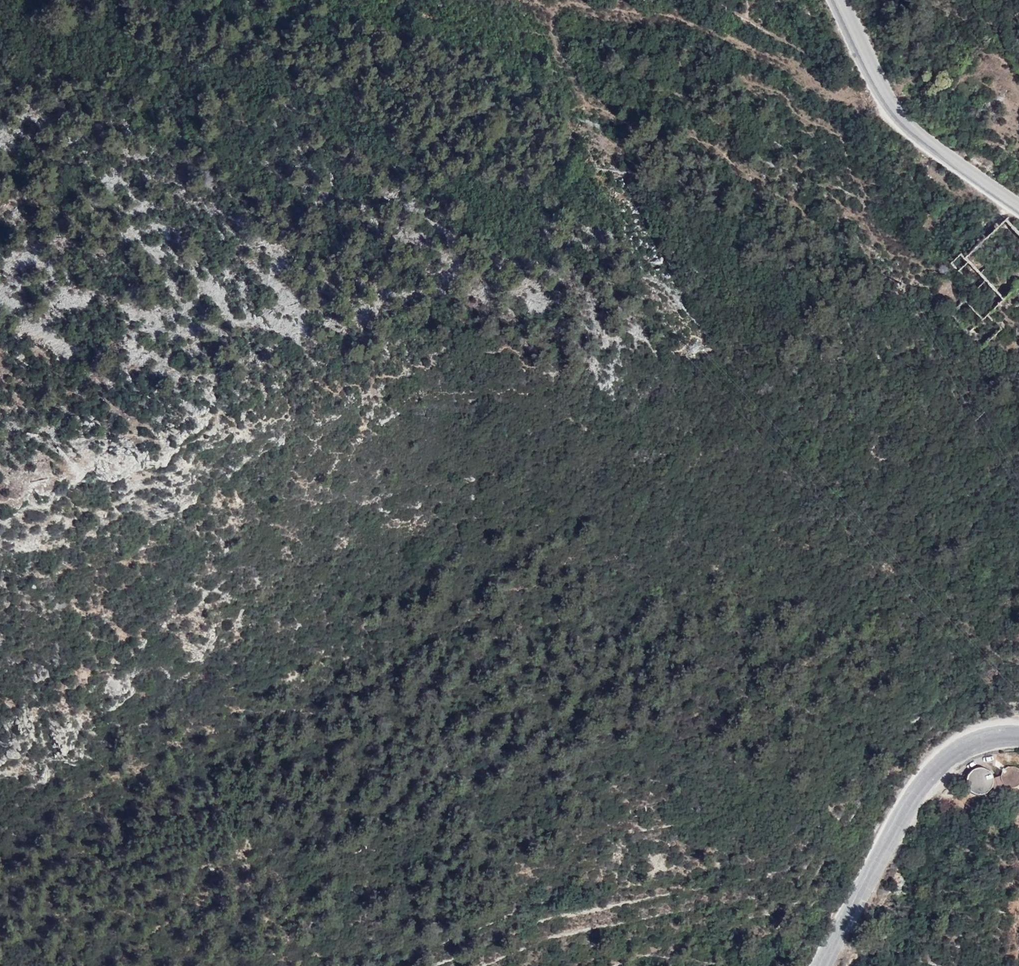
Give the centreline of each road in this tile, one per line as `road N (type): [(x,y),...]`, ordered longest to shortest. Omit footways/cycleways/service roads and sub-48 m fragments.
road 1 (tertiary): [(821,965),(920,782),(956,749),(1018,735)]
road 2 (tertiary): [(1018,206),(915,128),(880,89),(839,0)]

